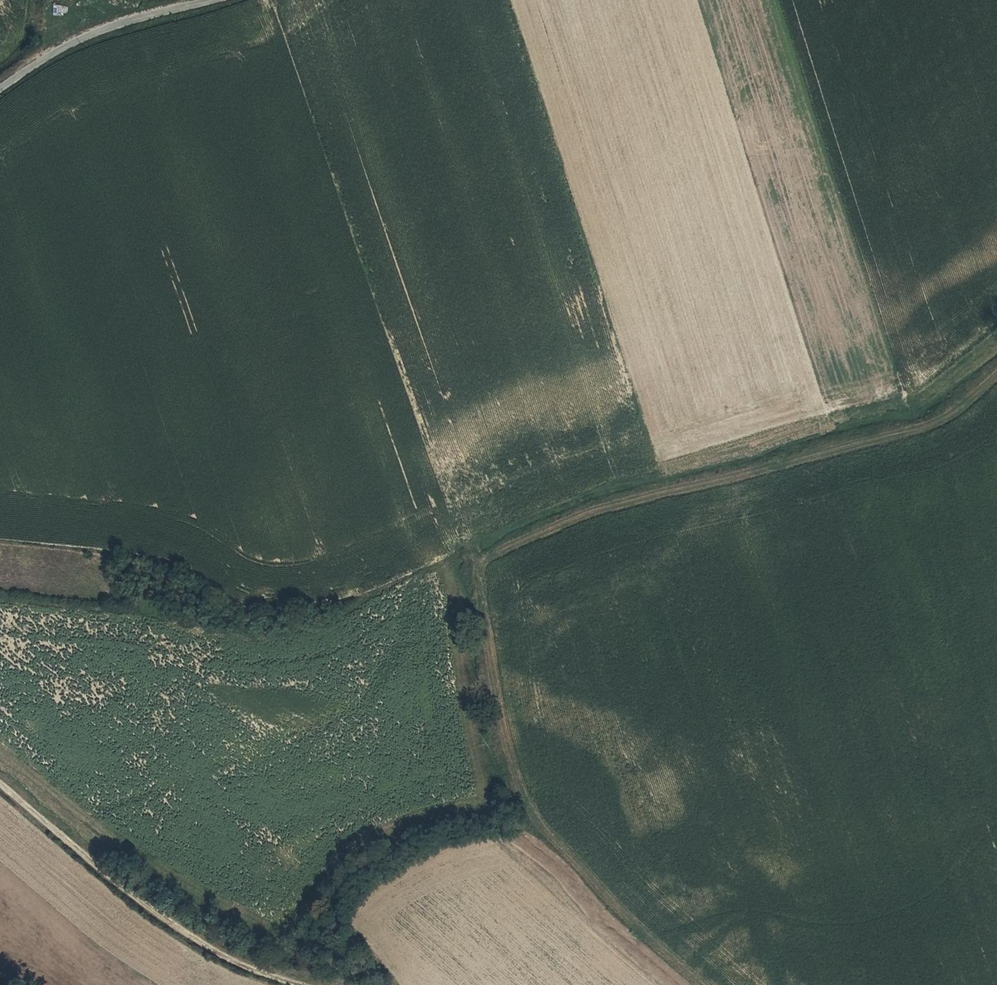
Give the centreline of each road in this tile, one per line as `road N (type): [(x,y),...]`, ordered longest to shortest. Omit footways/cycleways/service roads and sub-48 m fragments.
road 1 (track): [(0,780),(196,937),(306,984)]
road 2 (unclassified): [(200,0),(85,35),(0,91)]

